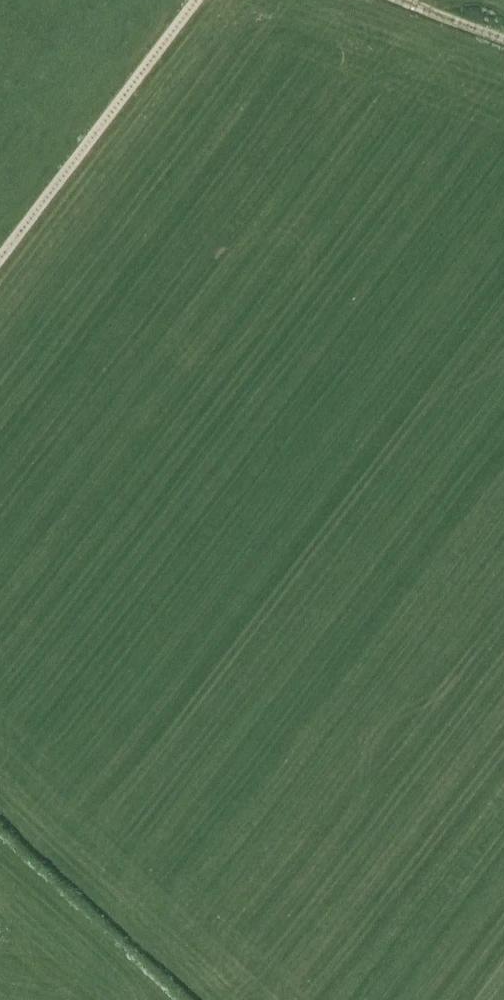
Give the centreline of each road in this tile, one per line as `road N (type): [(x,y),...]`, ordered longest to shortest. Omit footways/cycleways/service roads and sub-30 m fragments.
road 1 (track): [(183,0),(0,246)]

